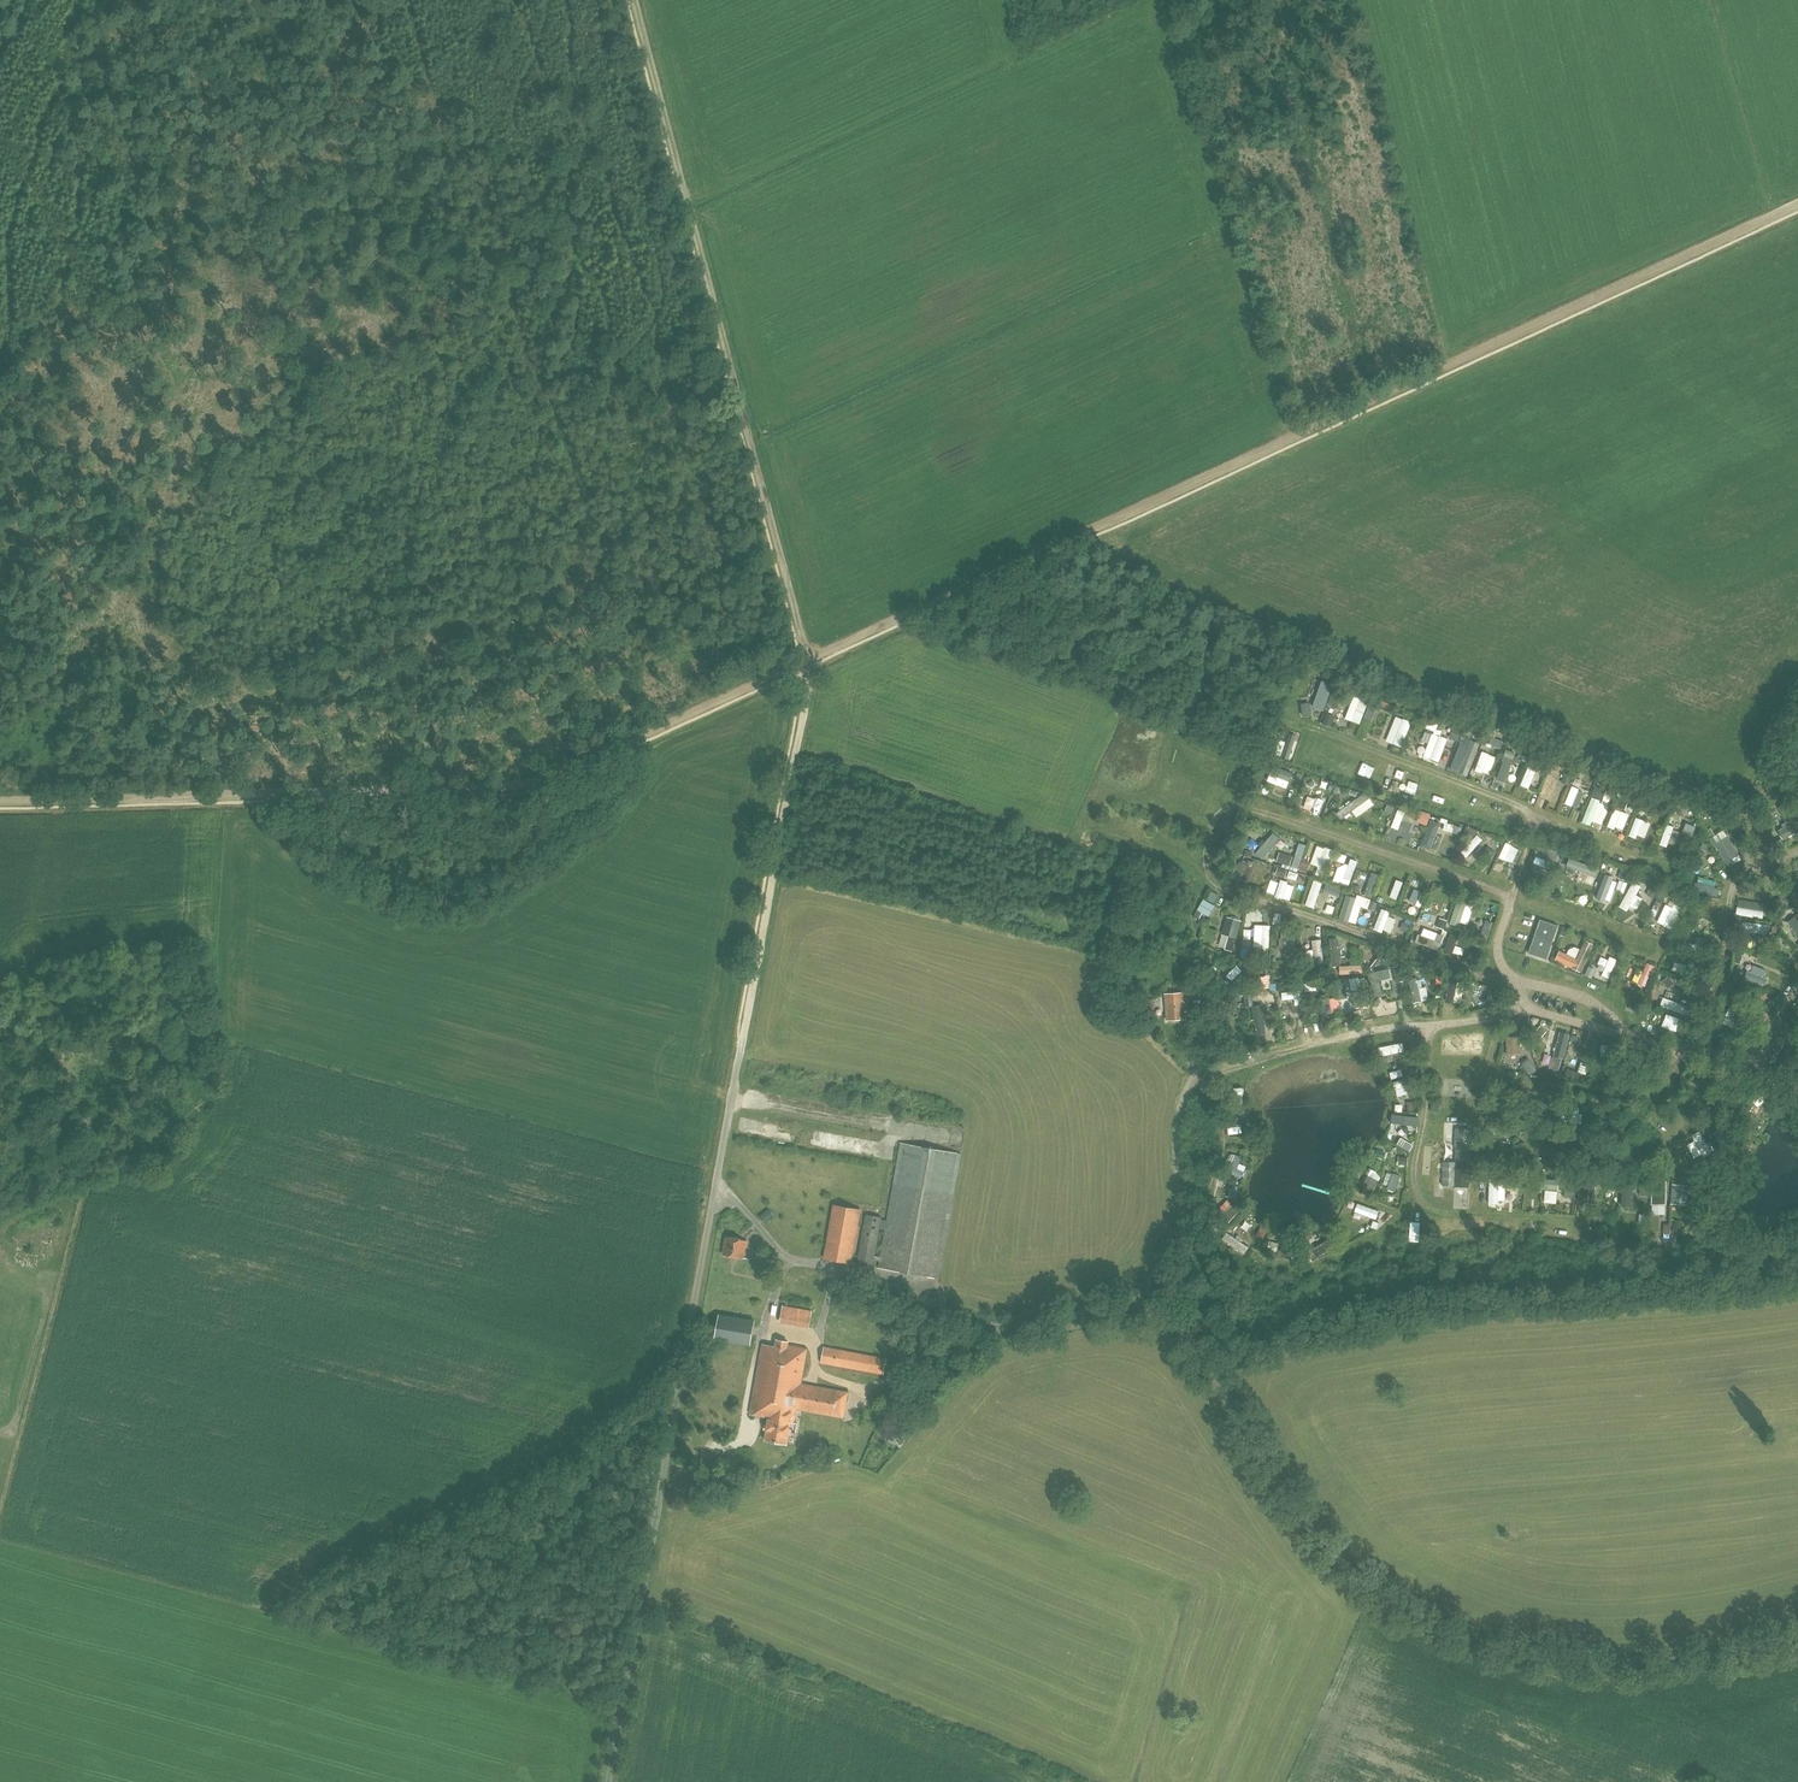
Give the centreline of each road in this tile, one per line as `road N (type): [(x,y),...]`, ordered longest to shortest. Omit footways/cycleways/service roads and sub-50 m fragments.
road 1 (track): [(809,659),(1797,204)]
road 2 (track): [(0,804),(509,791),(809,659)]
road 3 (unclassified): [(608,1781),(740,1053)]
road 4 (track): [(809,659),(635,0)]
road 5 (track): [(740,1053),(800,745),(809,659)]

